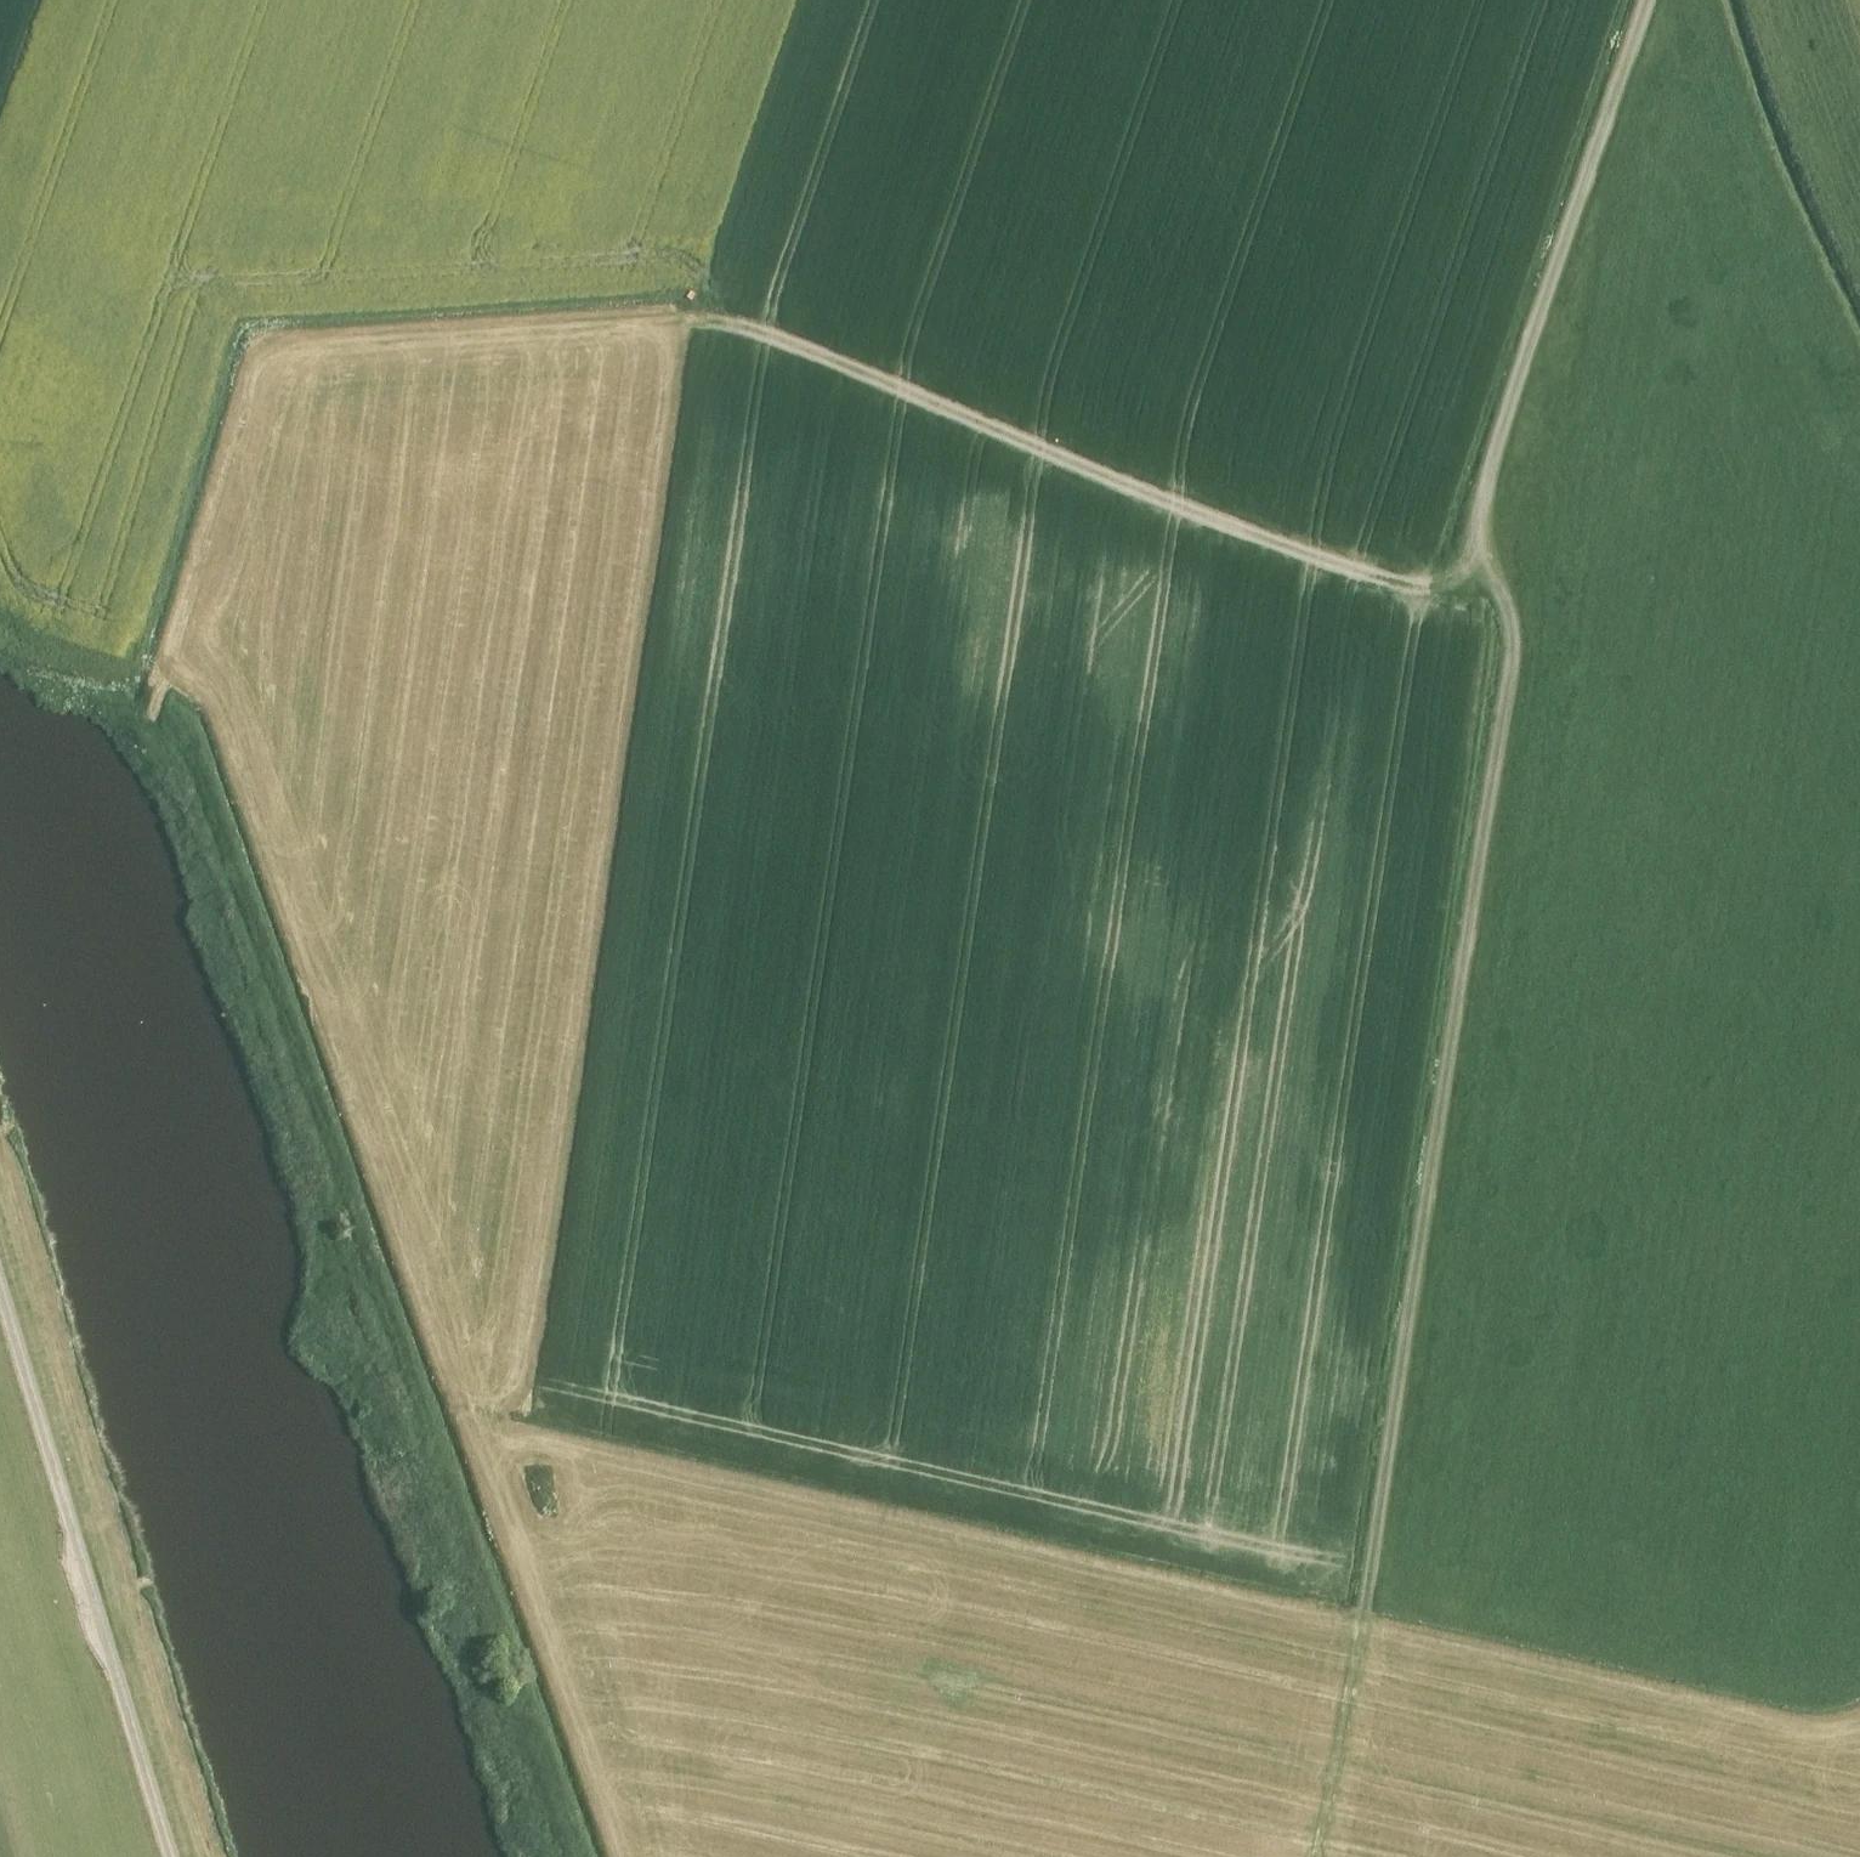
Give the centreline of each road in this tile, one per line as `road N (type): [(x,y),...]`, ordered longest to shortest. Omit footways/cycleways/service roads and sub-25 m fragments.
road 1 (track): [(1652,0),(1479,507),(1479,545),(1515,629),(1513,683),(1371,1586),(1314,1856)]
road 2 (track): [(0,1271),(175,1856)]

